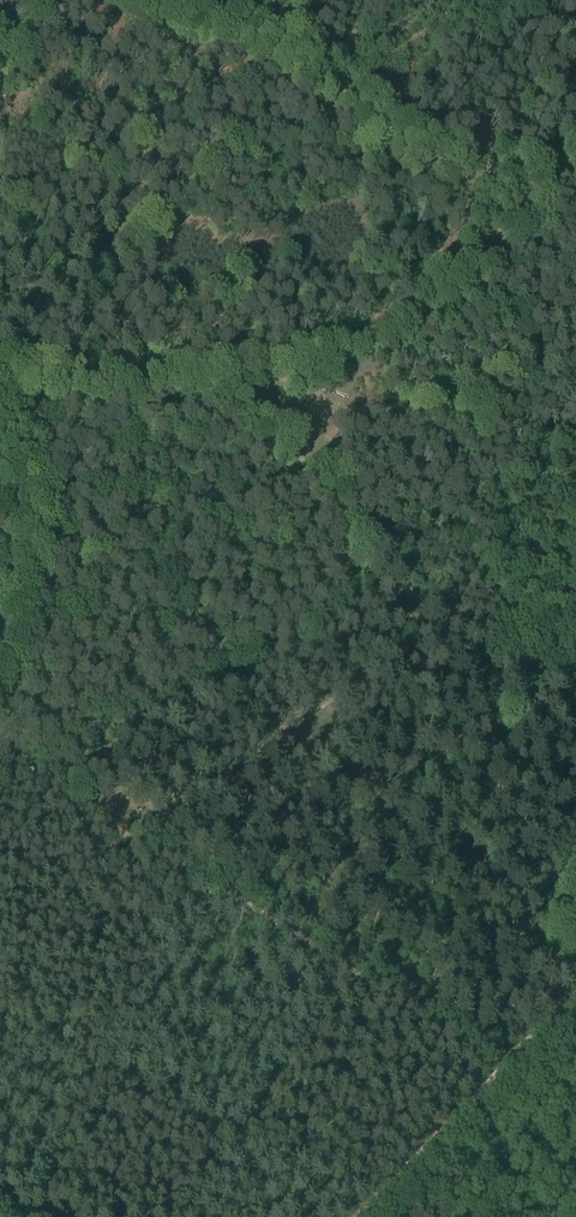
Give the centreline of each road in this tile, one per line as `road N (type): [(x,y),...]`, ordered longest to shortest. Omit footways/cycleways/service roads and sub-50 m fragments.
road 1 (track): [(0,756),(508,1061)]

